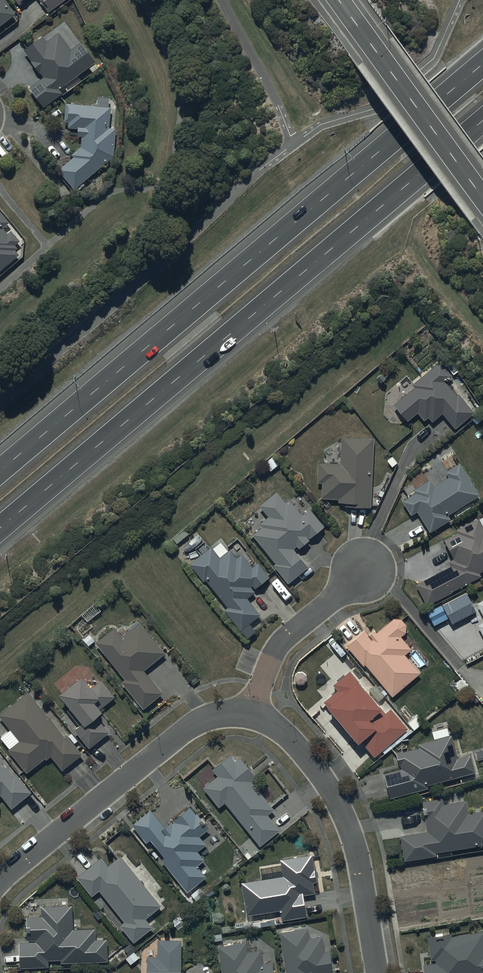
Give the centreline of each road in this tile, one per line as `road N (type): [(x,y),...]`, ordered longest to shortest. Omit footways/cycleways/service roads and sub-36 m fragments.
road 1 (motorway): [(482,120),(0,529)]
road 2 (motorway): [(0,473),(482,64)]
road 3 (residential): [(0,880),(188,728),(218,713),(251,713)]
road 4 (residential): [(251,713),(286,732),(343,812),(378,972)]
road 5 (tertiary): [(482,199),(338,0)]
road 6 (residential): [(251,713),(282,642),(361,573)]

